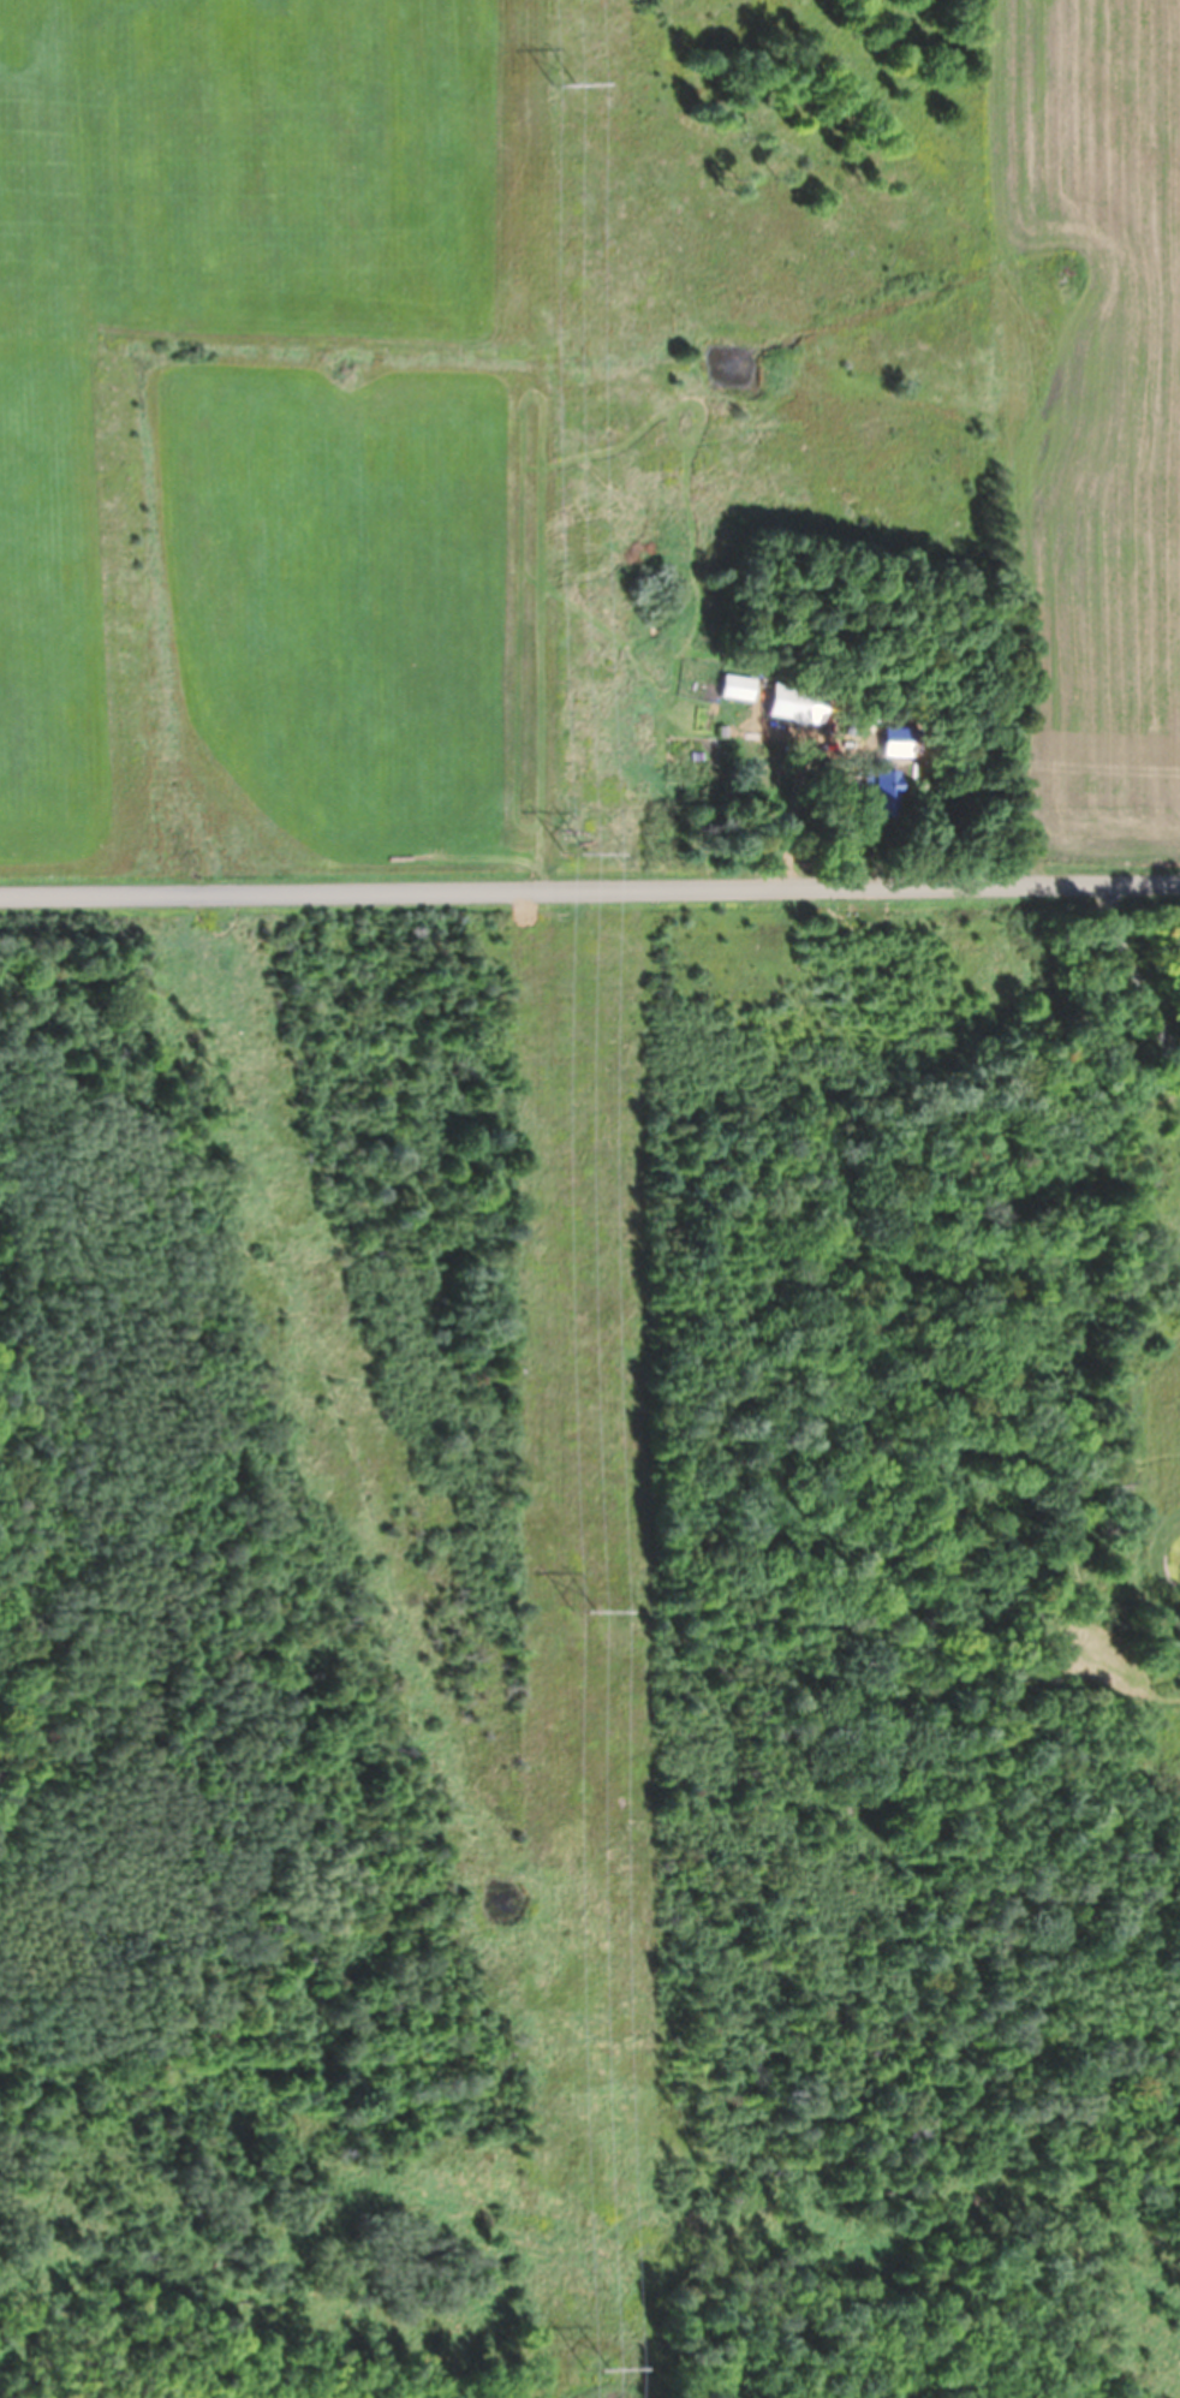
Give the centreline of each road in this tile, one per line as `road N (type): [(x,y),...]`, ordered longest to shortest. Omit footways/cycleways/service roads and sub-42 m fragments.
road 1 (residential): [(1179,883),(0,898)]
road 2 (residential): [(1124,883),(1179,1065)]

